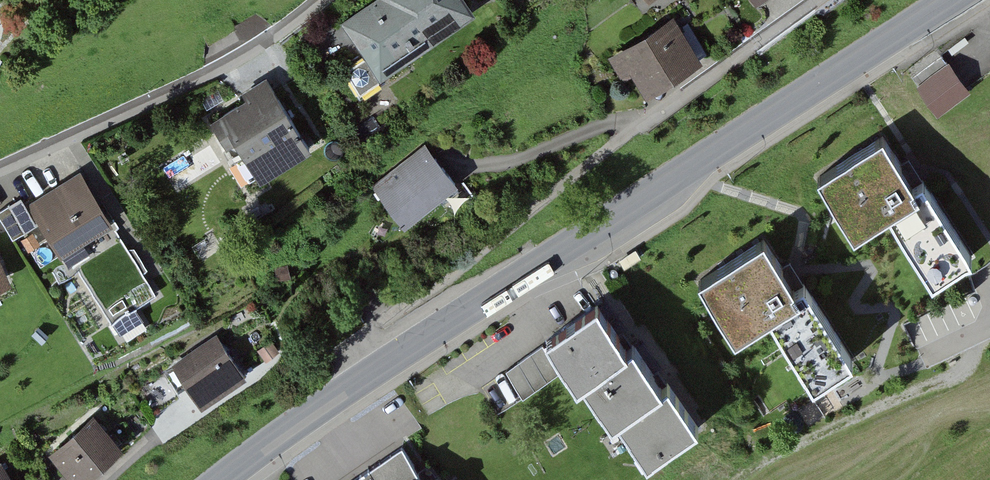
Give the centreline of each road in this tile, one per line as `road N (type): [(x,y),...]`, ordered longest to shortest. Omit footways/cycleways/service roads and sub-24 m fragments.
road 1 (secondary): [(952,0),(329,399),(225,479)]
road 2 (residential): [(0,171),(245,54),(318,0)]
road 3 (residential): [(820,0),(642,119)]

